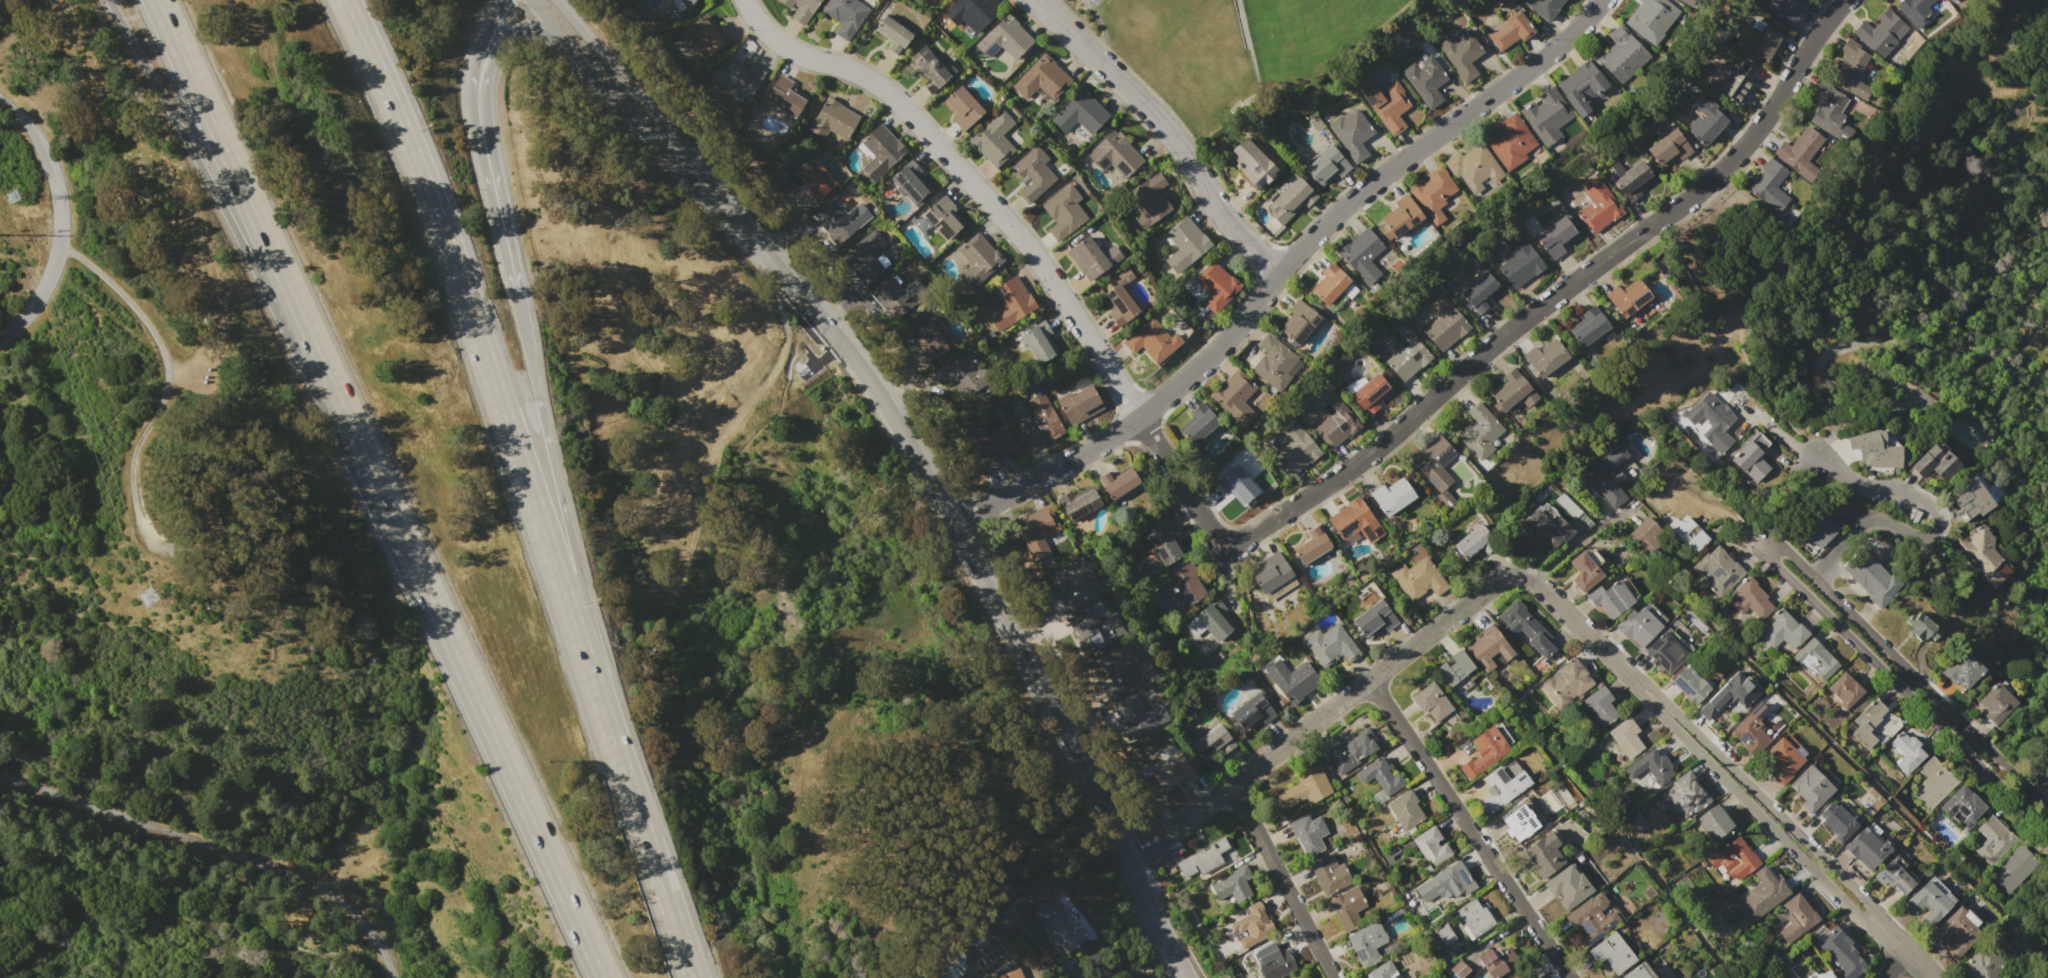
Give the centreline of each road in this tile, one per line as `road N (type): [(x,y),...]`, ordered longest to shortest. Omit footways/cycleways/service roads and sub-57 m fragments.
road 1 (secondary): [(540,0),(879,398),(952,521),(1182,977)]
road 2 (residential): [(1599,0),(1565,37),(1372,183),(1175,392),(1080,456),(952,521)]
road 3 (residential): [(1845,0),(1751,133),(1684,202),(1471,361),(1340,477),(1224,550)]
road 4 (residential): [(2047,811),(1789,554),(1765,543),(1777,566),(2047,834)]
road 5 (motorway): [(601,709),(433,211),(343,0)]
road 6 (residential): [(1224,550),(1053,282),(979,189),(882,86),(788,48),(744,0)]
road 7 (motorway): [(155,0),(403,542)]
road 8 (track): [(57,247),(78,256),(152,326),(170,380),(135,466),(148,519),(183,568),(279,630)]
road 9 (residential): [(1519,577),(1128,859)]
road 10 (motorway): [(403,542),(602,977)]
road 11 (motorway): [(601,709),(587,602),(516,289)]
road 12 (residential): [(1902,947),(1871,904),(1614,661)]
road 13 (residential): [(1614,661),(1858,915),(1902,947)]
road 14 (residential): [(1279,278),(1228,227),(1154,117),(1038,0)]
road 15 (motorway): [(106,0),(276,317)]
road 16 (residential): [(1372,682),(1570,977)]
road 17 (residential): [(1819,583),(1855,527),(1924,547),(1940,521),(1912,502),(1866,495),(1817,460)]
road 18 (motorway): [(692,977),(601,709)]
road 19 (motorway): [(276,317),(403,542)]
road 20 (residential): [(1334,977),(1234,787)]
road 21 (motorway): [(516,289),(478,90)]
road 22 (residential): [(1614,661),(1519,577)]
road 23 (motorway): [(478,90),(488,61),(517,35),(568,31)]

